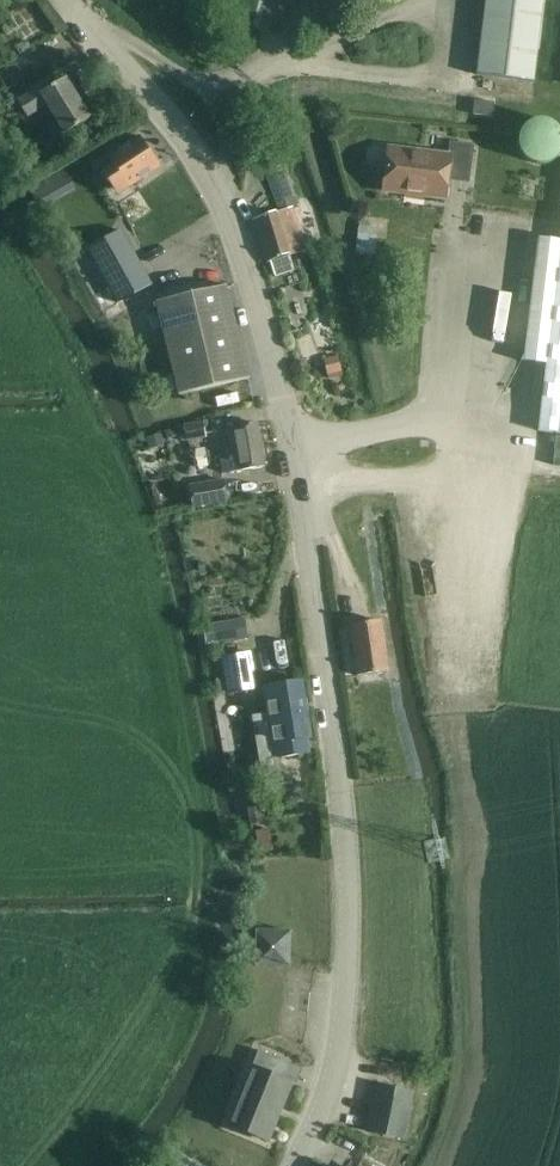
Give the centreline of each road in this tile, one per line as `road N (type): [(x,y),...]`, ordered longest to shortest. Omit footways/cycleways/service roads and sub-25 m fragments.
road 1 (unclassified): [(297,1165),(342,1037),(349,903),(329,669),(294,446),(227,218),(163,113),(66,0)]

